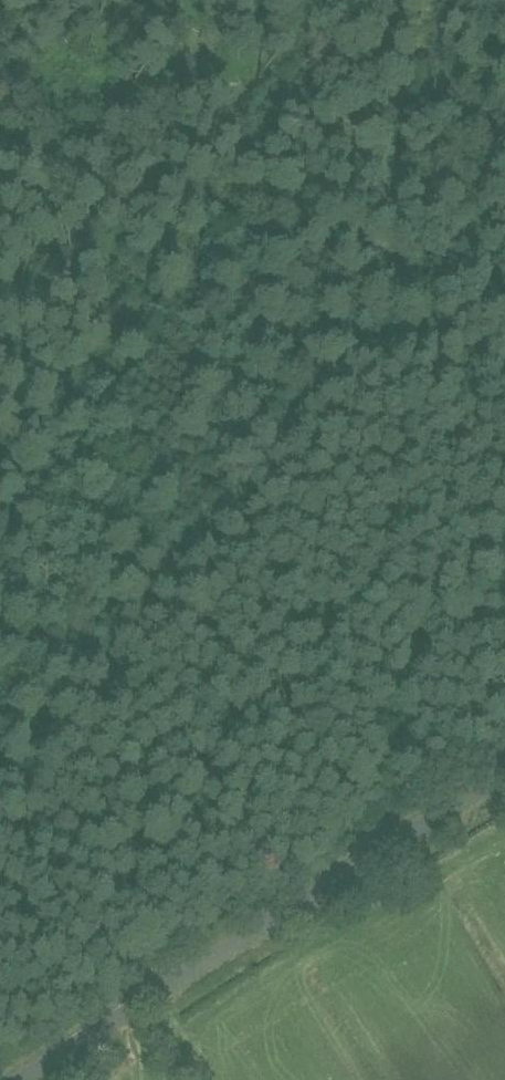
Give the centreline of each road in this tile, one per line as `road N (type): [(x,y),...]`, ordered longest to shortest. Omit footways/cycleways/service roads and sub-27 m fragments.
road 1 (residential): [(504,745),(0,1053)]

